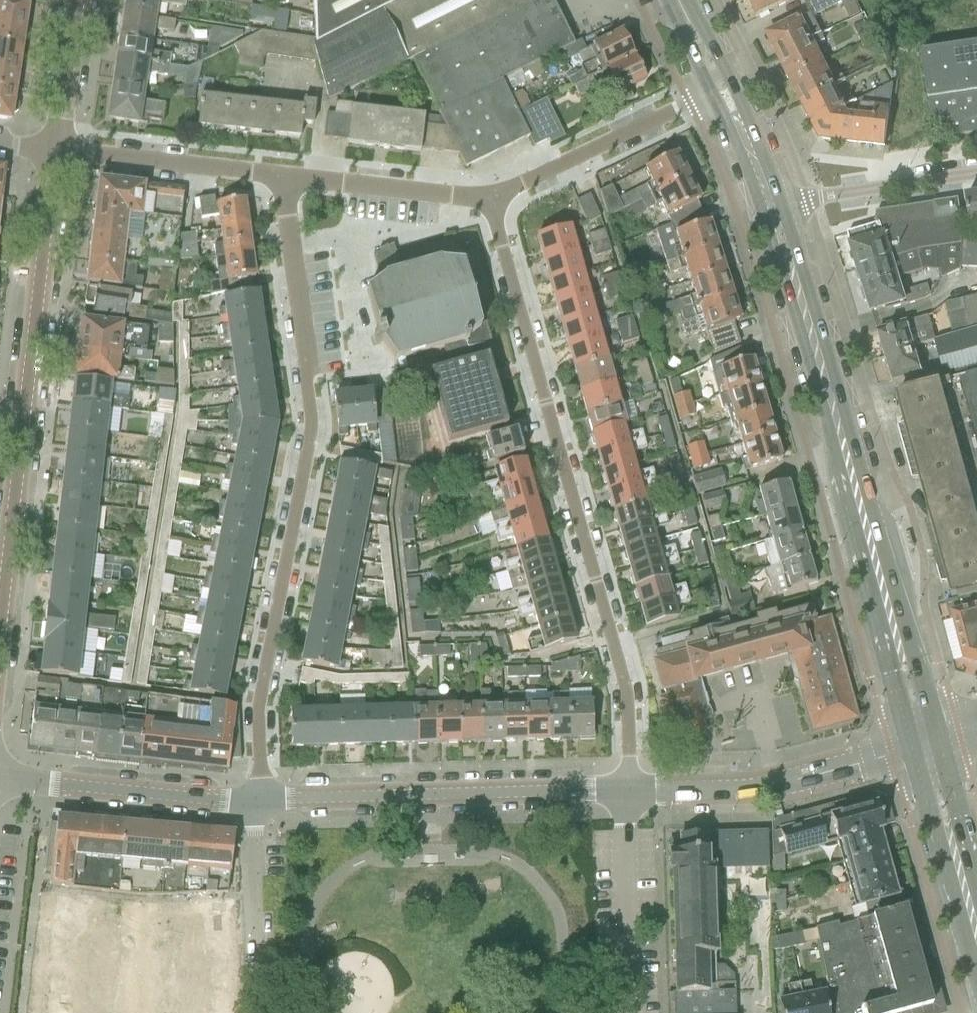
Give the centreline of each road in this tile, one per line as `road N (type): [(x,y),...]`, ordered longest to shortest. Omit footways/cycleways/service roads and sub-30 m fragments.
road 1 (residential): [(256,801),(257,712),(310,433),(283,177)]
road 2 (residential): [(490,199),(611,642),(626,710),(627,794)]
road 3 (tertiary): [(0,617),(56,152)]
road 4 (primary): [(904,656),(799,296)]
road 5 (tertiary): [(256,801),(627,794)]
road 6 (tertiary): [(627,794),(769,785),(916,749)]
road 7 (tertiary): [(256,801),(0,779)]
road 8 (residential): [(490,199),(714,98)]
road 9 (residential): [(283,177),(56,152)]
road 10 (residential): [(634,1012),(627,794)]
road 11 (residential): [(256,801),(261,1012)]
road 12 (residential): [(490,199),(283,177)]
road 13 (residential): [(781,202),(976,171)]
road 14 (tertiary): [(56,152),(78,0)]
road 15 (primary): [(781,202),(736,89)]
road 16 (primary): [(714,98),(759,210)]

